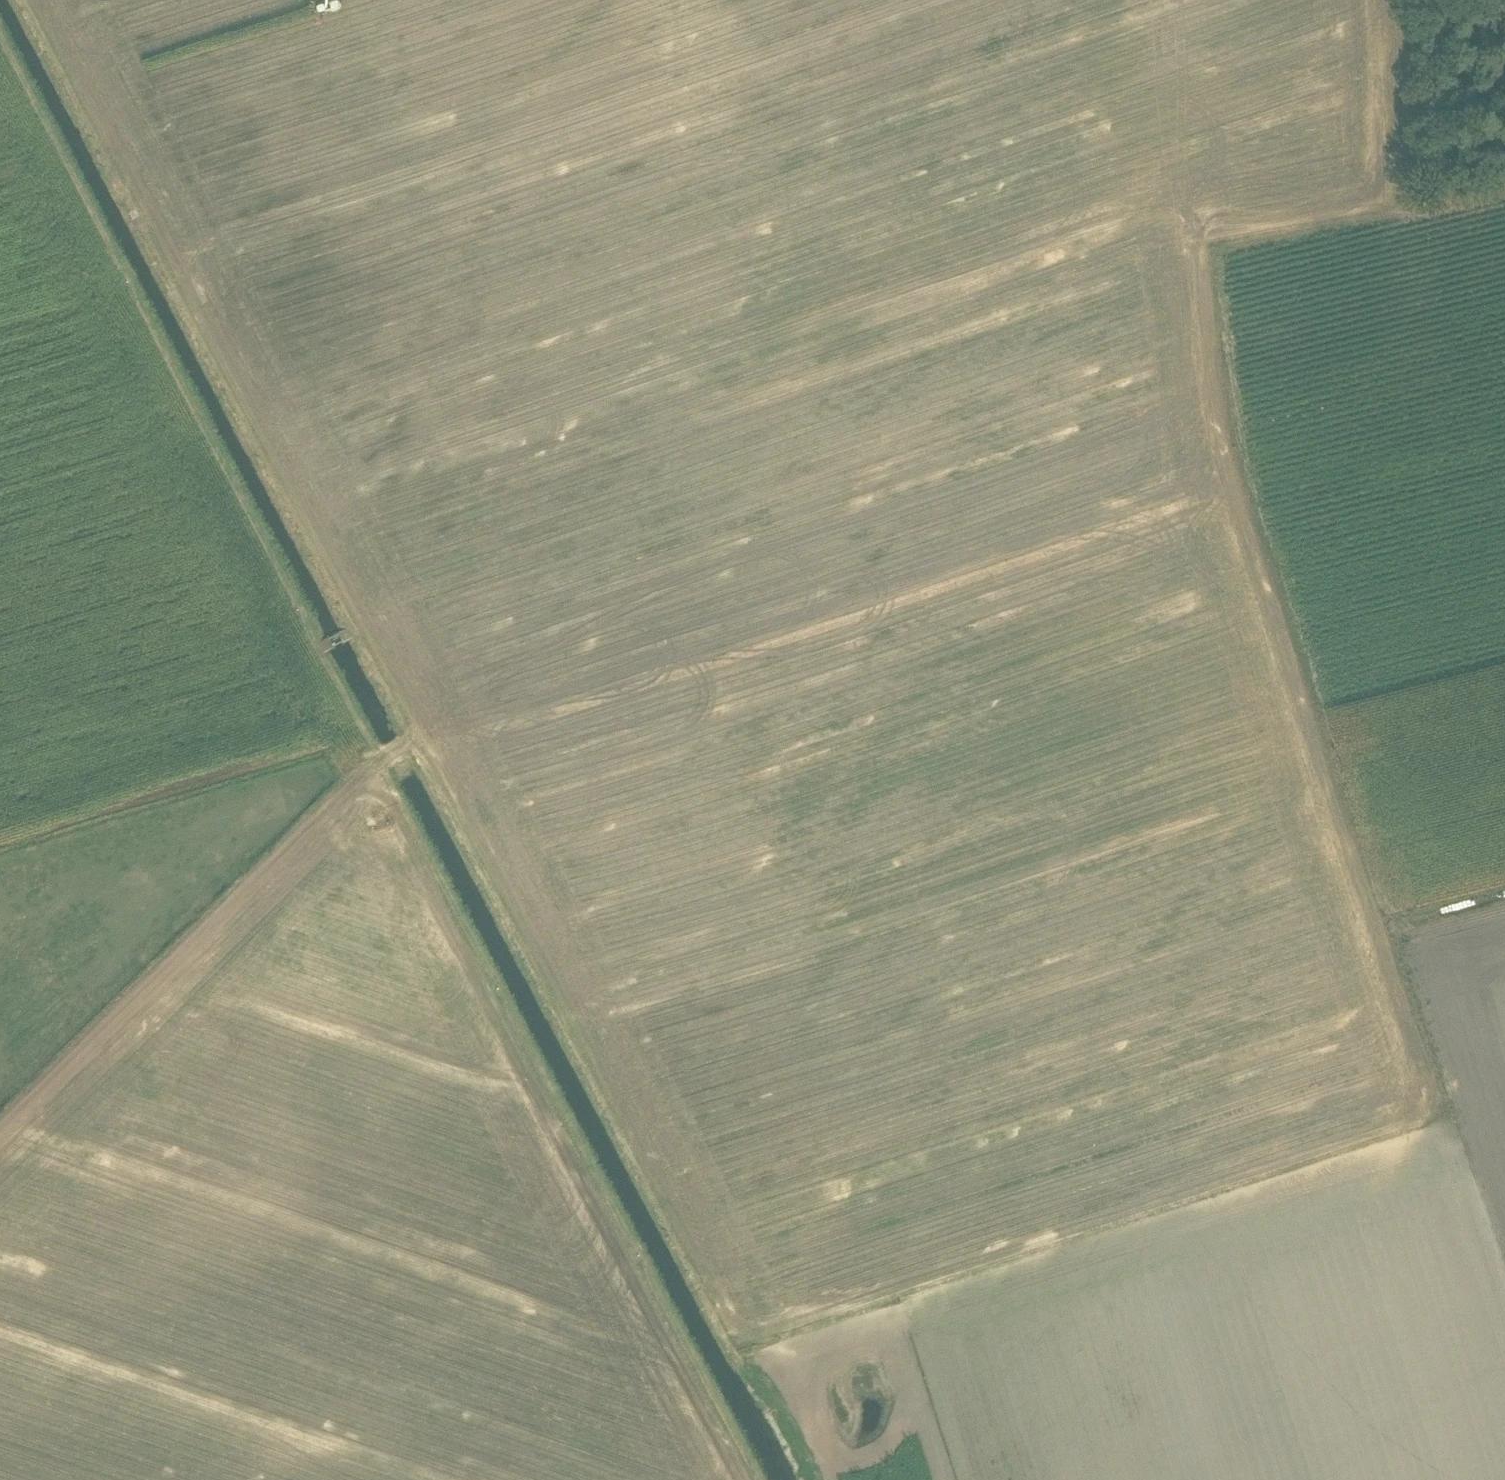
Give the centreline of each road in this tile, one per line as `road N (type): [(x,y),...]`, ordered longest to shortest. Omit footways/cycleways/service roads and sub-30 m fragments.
road 1 (track): [(0,1145),(370,784),(353,738)]

